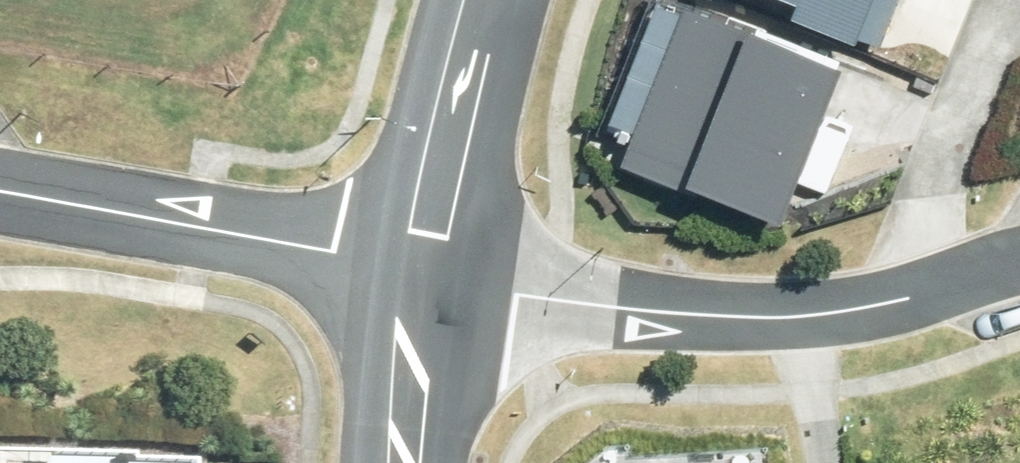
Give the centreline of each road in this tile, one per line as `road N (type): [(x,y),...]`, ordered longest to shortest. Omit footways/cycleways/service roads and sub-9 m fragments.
road 1 (residential): [(889,303),(833,313),(674,313),(426,280)]
road 2 (residential): [(426,280),(332,252),(0,195)]
road 3 (residential): [(889,303),(1001,0)]
road 4 (residential): [(426,280),(492,0)]
road 5 (residential): [(408,462),(426,280)]
road 6 (residential): [(1019,262),(889,303)]

